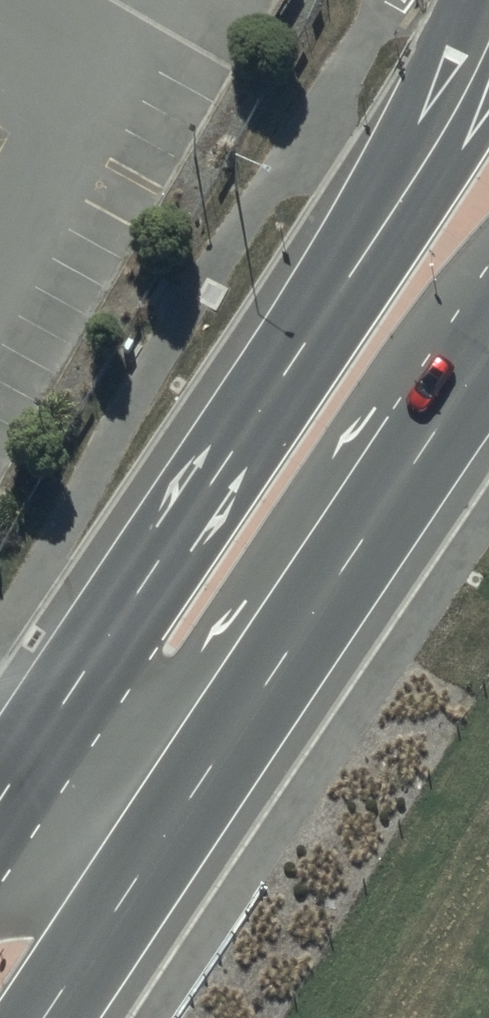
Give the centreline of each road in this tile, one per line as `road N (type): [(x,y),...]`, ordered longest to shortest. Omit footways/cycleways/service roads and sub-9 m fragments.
road 1 (secondary): [(0,806),(449,124),(488,44)]
road 2 (secondary): [(488,351),(46,1017)]

